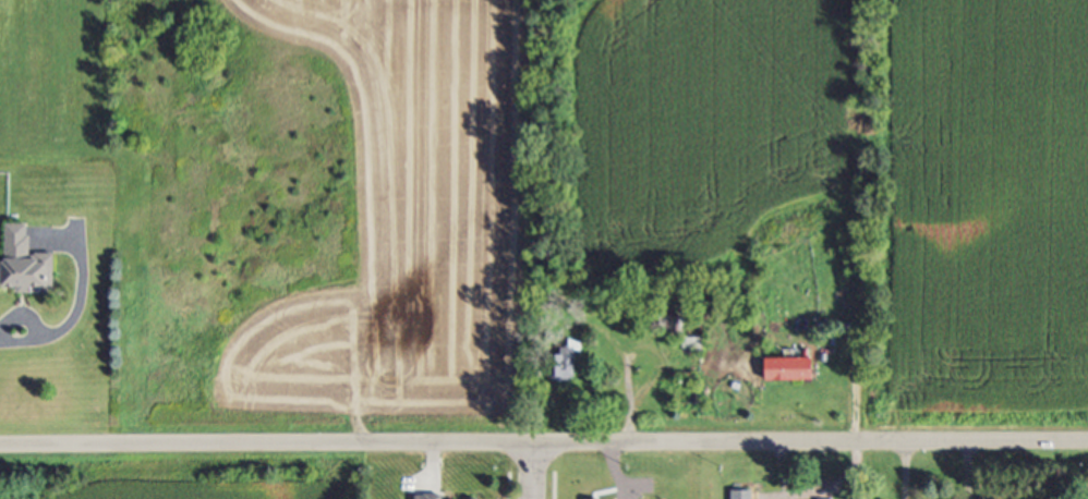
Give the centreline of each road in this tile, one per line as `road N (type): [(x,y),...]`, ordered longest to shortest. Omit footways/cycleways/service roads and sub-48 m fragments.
road 1 (residential): [(0,444),(1087,440)]

